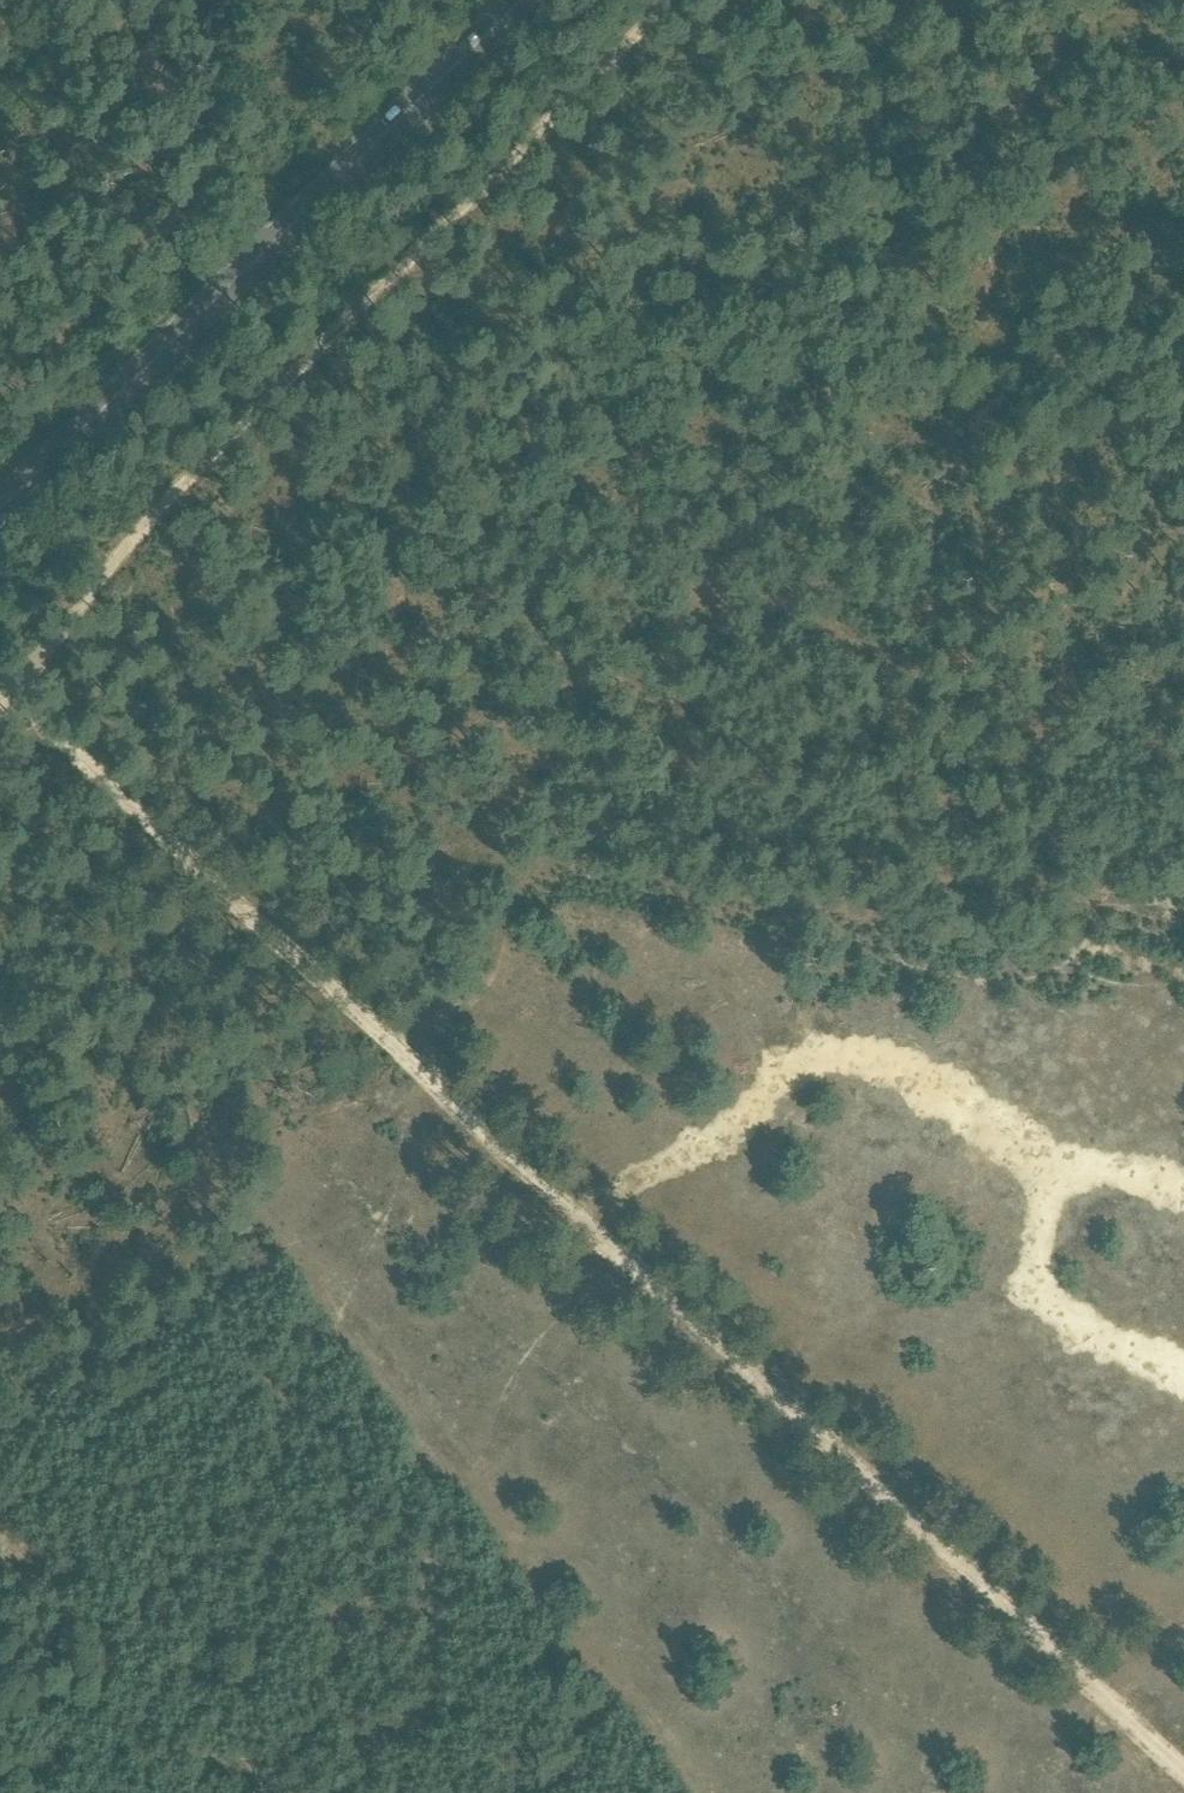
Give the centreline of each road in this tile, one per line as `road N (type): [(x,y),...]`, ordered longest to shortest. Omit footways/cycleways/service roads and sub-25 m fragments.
road 1 (track): [(0,668),(1183,1772)]
road 2 (track): [(716,1792),(617,1663),(608,1609),(589,1571),(544,1559),(291,1241),(47,823),(4,712),(2,670)]
road 3 (track): [(675,0),(2,670)]
road 4 (primary): [(0,509),(522,0)]

